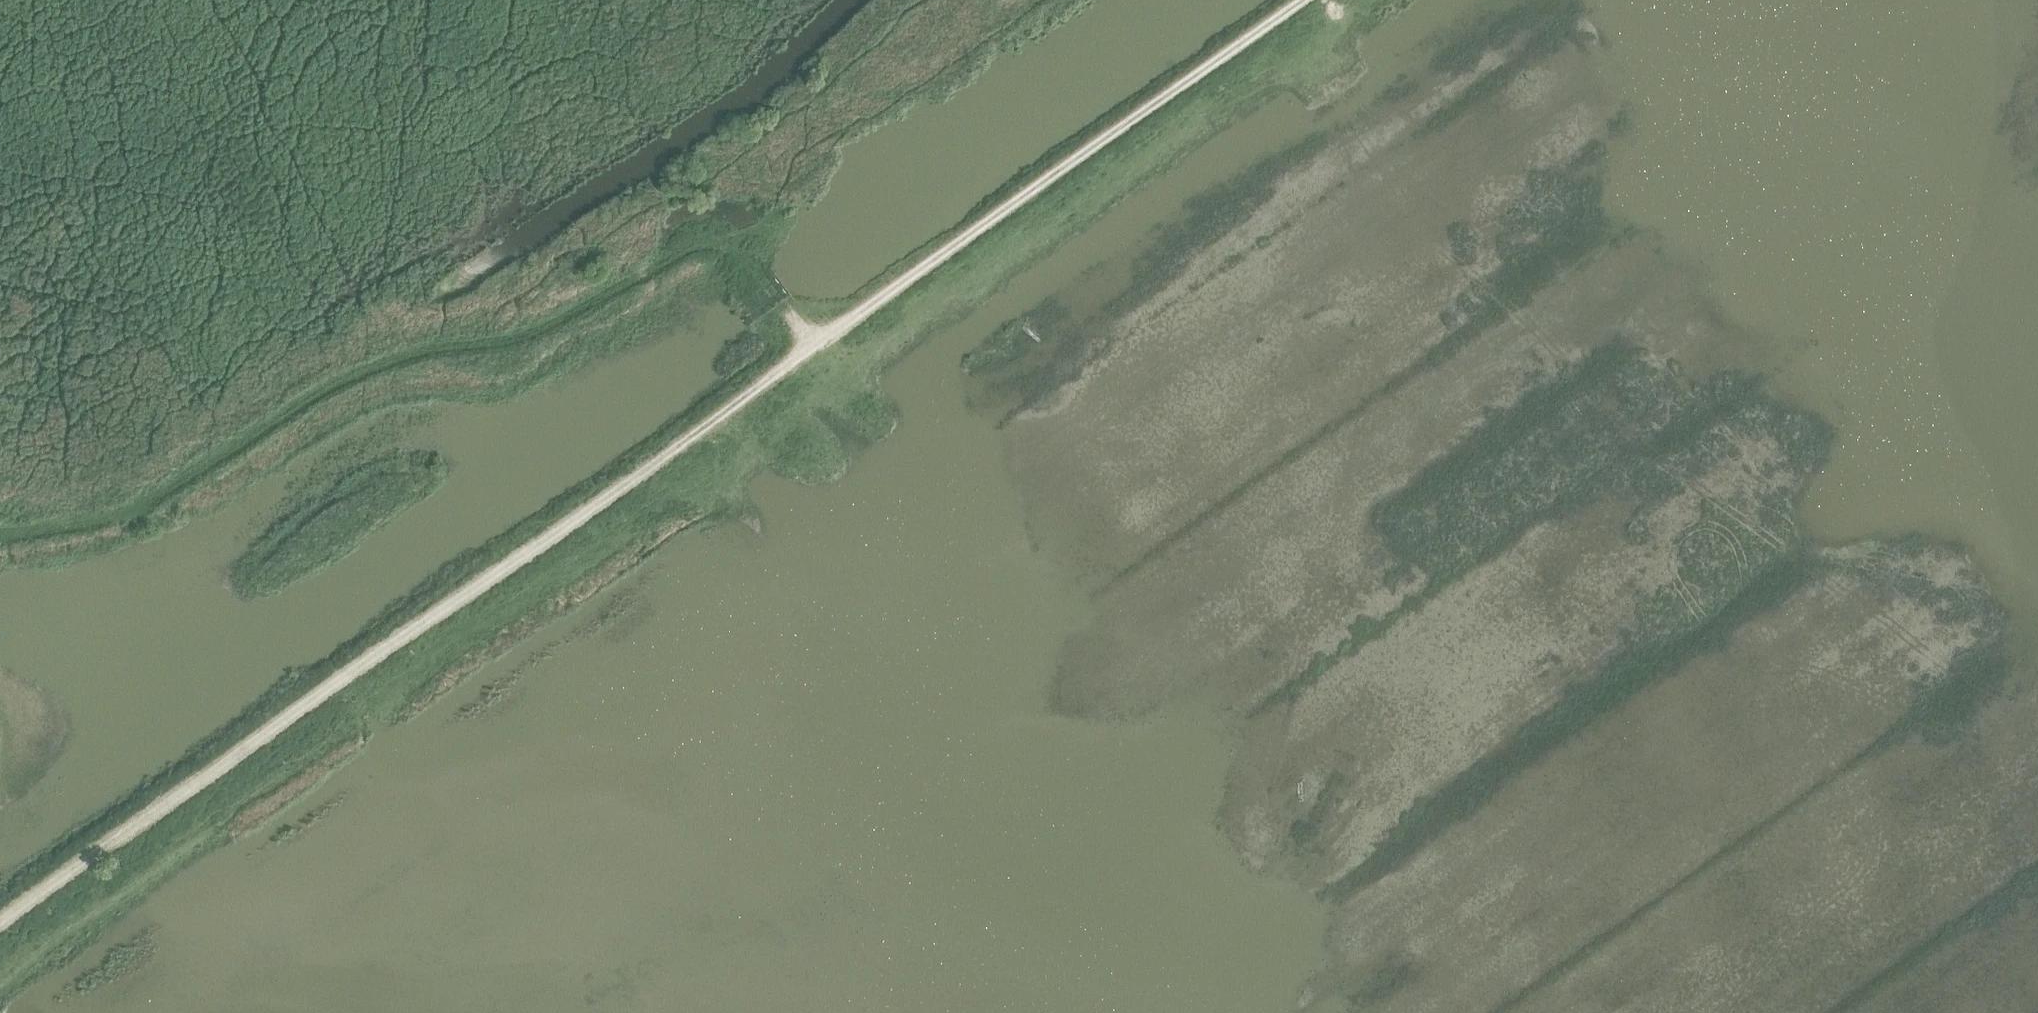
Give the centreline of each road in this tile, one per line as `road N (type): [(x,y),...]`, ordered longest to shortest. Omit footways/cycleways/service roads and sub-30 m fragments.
road 1 (track): [(1306,0),(0,921)]

